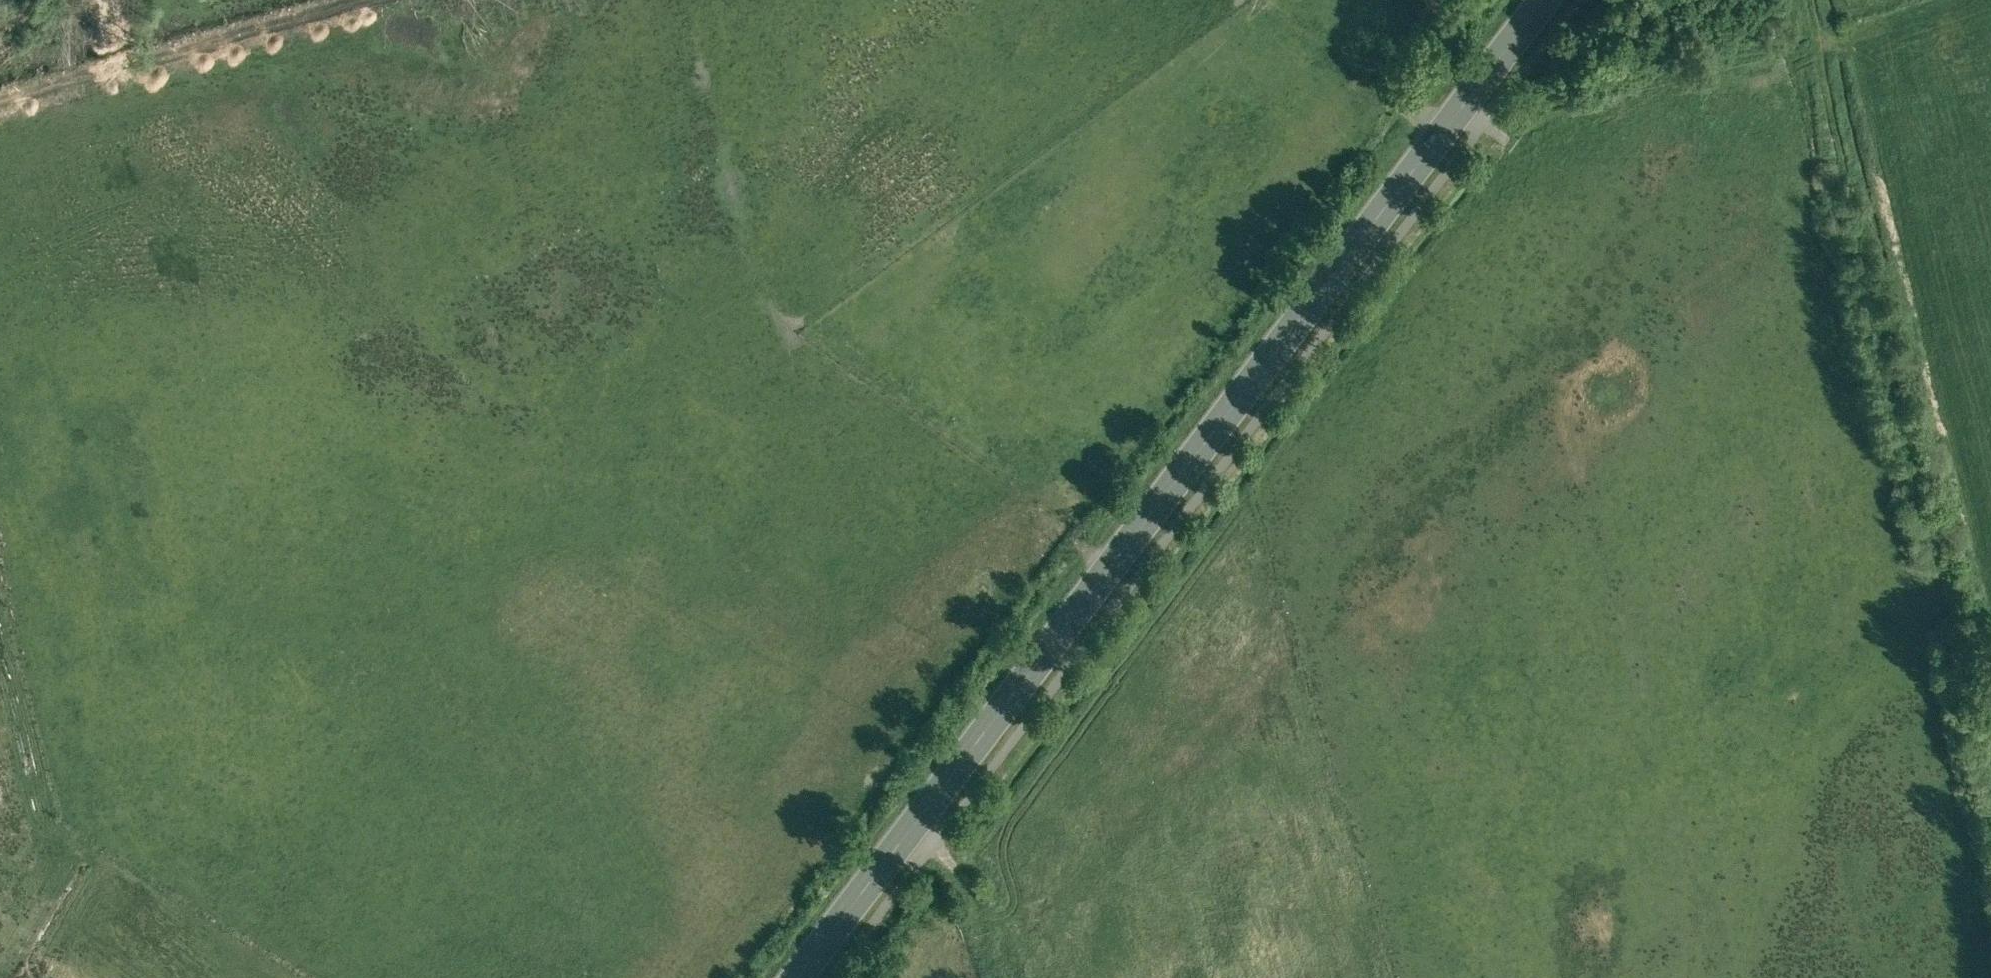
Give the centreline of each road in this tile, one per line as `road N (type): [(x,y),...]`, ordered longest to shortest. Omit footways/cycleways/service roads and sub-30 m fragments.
road 1 (primary): [(785,977),(1537,0)]
road 2 (track): [(1990,717),(1810,0)]

